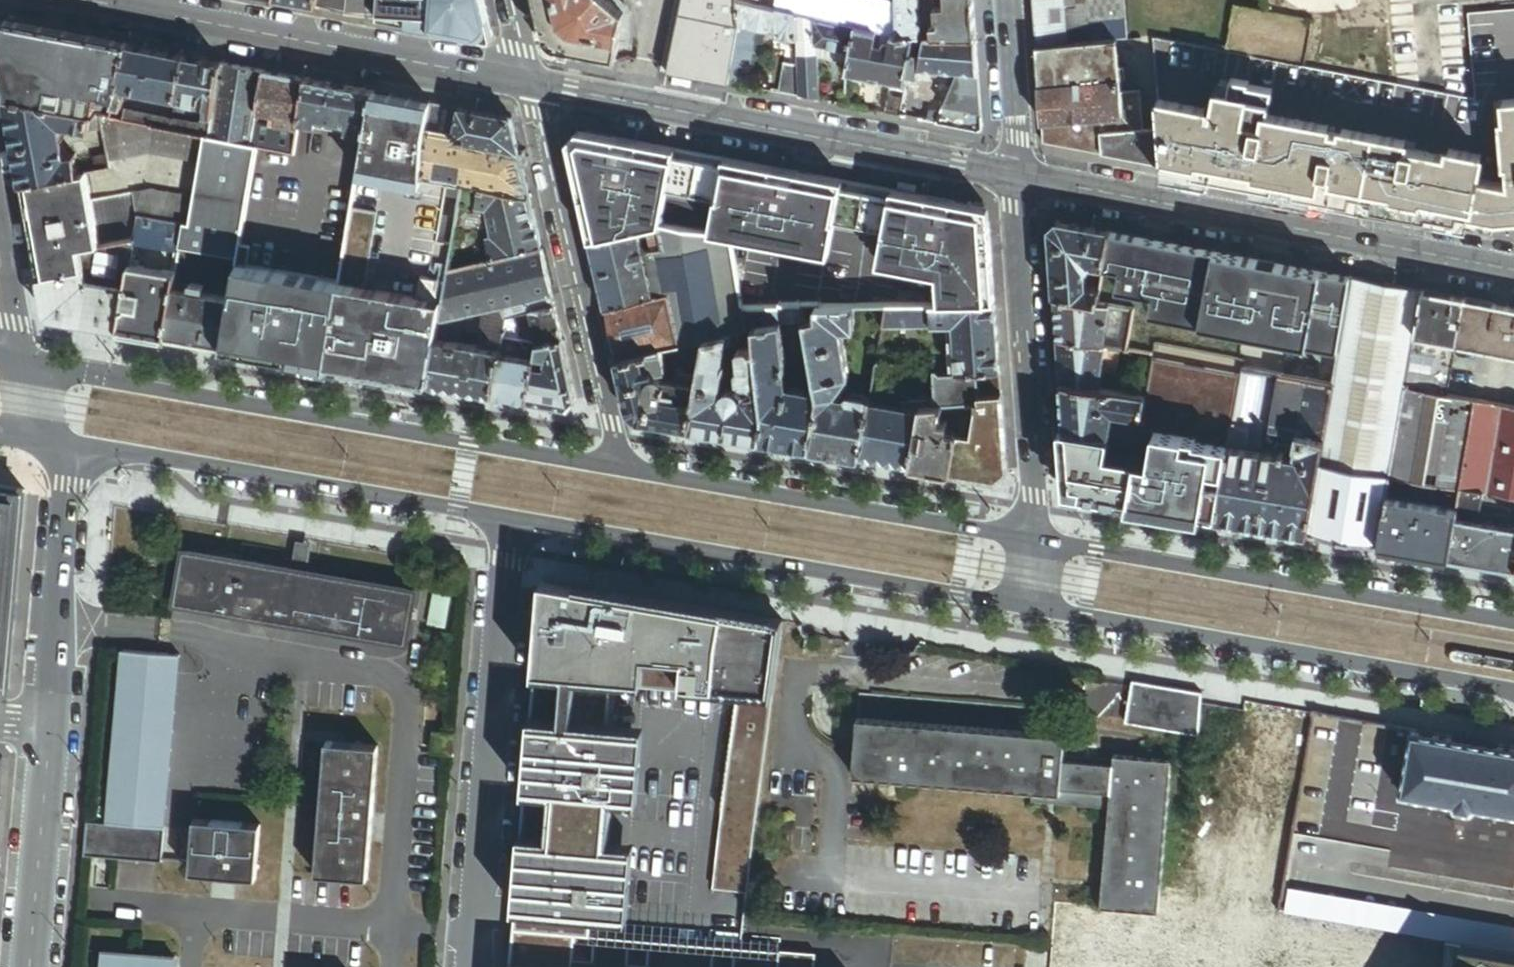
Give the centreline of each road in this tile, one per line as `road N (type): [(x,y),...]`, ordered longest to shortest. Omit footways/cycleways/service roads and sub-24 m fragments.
road 1 (tertiary): [(622,466),(19,358)]
road 2 (tertiary): [(511,520),(1029,610)]
road 3 (residential): [(1513,271),(1015,174)]
road 4 (tertiary): [(1029,610),(1513,694)]
road 5 (residential): [(1015,174),(533,85)]
road 6 (tertiary): [(1513,622),(1034,538)]
road 7 (tertiary): [(51,443),(511,520)]
road 8 (residential): [(475,966),(511,520)]
road 9 (tertiary): [(1034,538),(622,466)]
road 10 (residential): [(622,466),(533,85)]
road 11 (residential): [(533,85),(151,9)]
road 12 (residential): [(1015,174),(1034,538)]
road 13 (residential): [(51,443),(69,486),(51,729)]
road 14 (residential): [(51,729),(28,966)]
road 15 (residential): [(1002,0),(1015,174)]
road 16 (residential): [(0,233),(19,358)]

